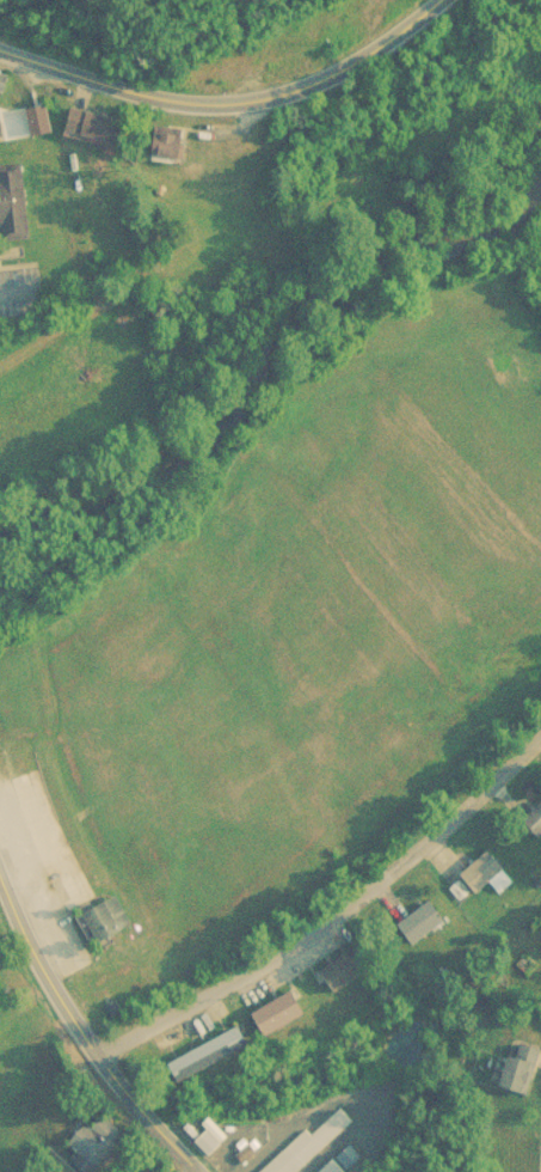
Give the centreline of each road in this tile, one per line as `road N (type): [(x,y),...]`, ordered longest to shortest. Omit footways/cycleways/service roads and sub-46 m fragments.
road 1 (residential): [(91,1052),(214,994),(352,901),(540,746)]
road 2 (residential): [(0,48),(174,100),(227,108),(348,66),(429,0)]
road 3 (residential): [(197,1171),(62,1014),(0,888)]

